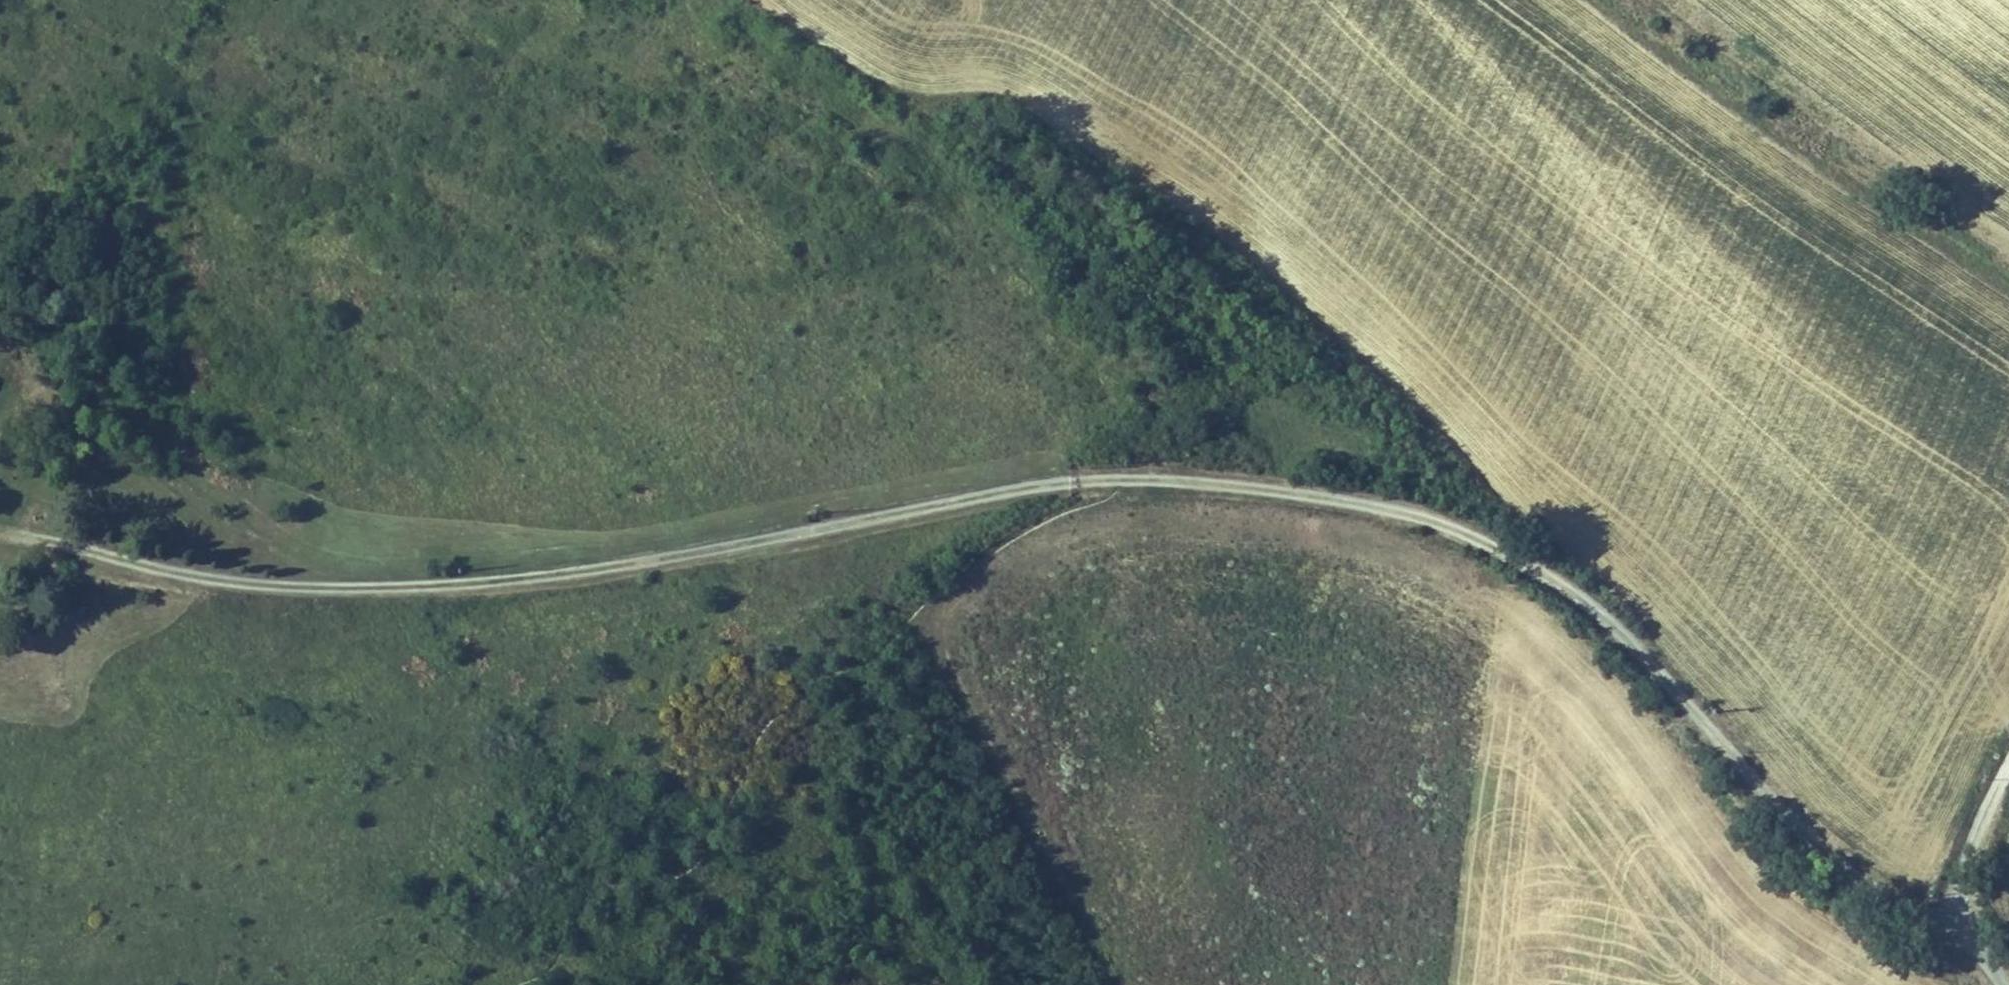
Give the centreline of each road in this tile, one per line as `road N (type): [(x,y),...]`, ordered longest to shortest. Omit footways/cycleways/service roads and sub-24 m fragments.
road 1 (unclassified): [(2002,984),(1960,926),(1960,897),(1966,862),(2008,771)]

